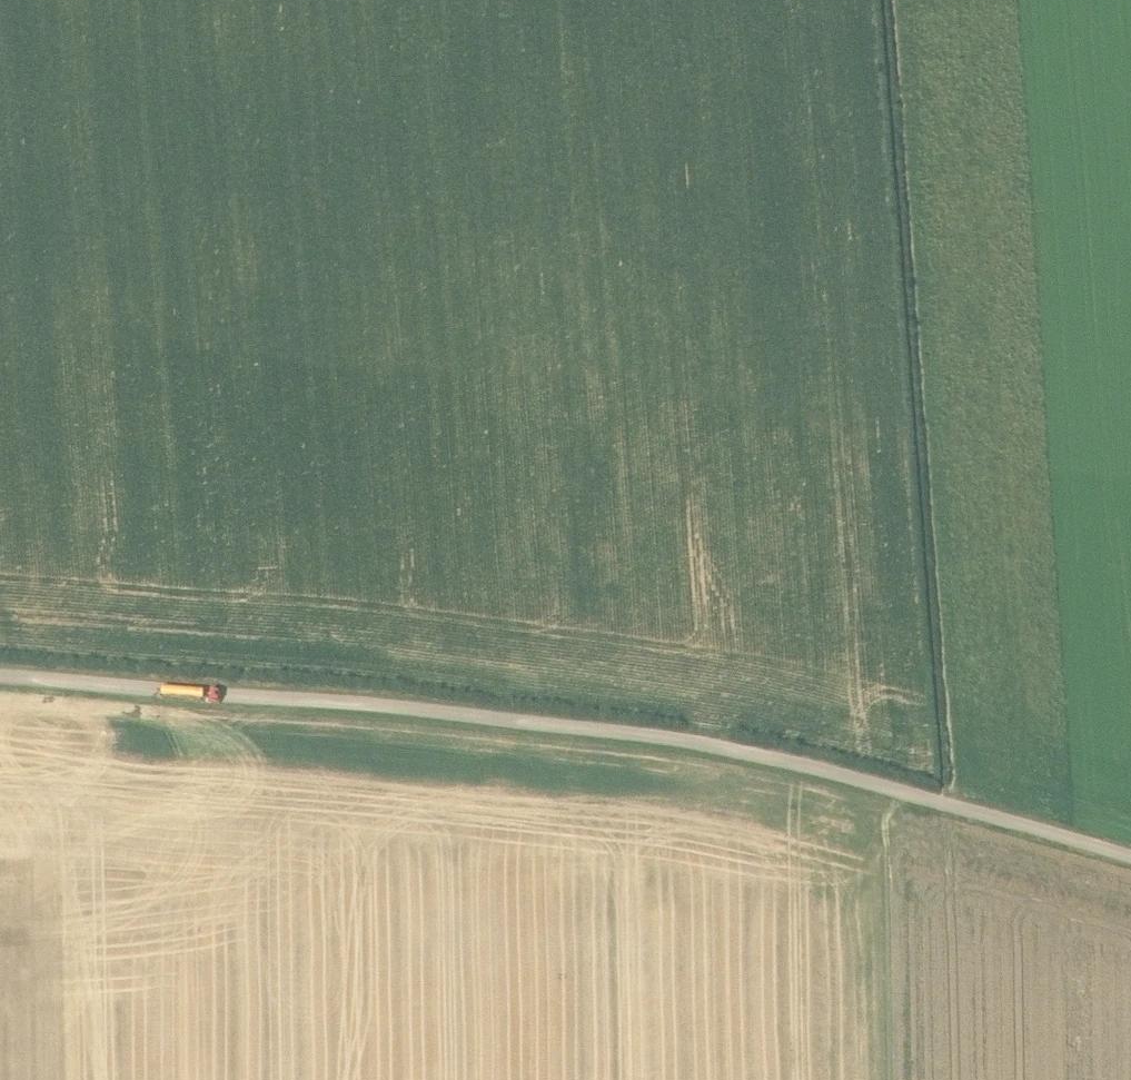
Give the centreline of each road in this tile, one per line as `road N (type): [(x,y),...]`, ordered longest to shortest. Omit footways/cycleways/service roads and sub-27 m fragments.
road 1 (unclassified): [(1130,855),(823,768),(700,742),(365,703),(0,675)]

